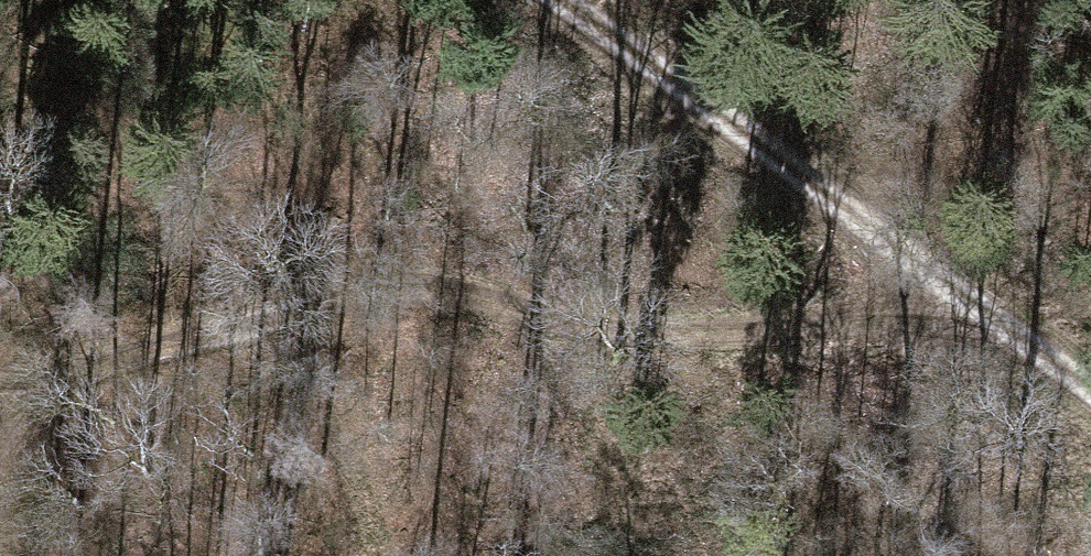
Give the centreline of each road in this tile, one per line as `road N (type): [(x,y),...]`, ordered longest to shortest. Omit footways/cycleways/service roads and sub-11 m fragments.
road 1 (track): [(0,396),(166,362),(377,300),(1046,349)]
road 2 (track): [(1090,381),(558,0)]

